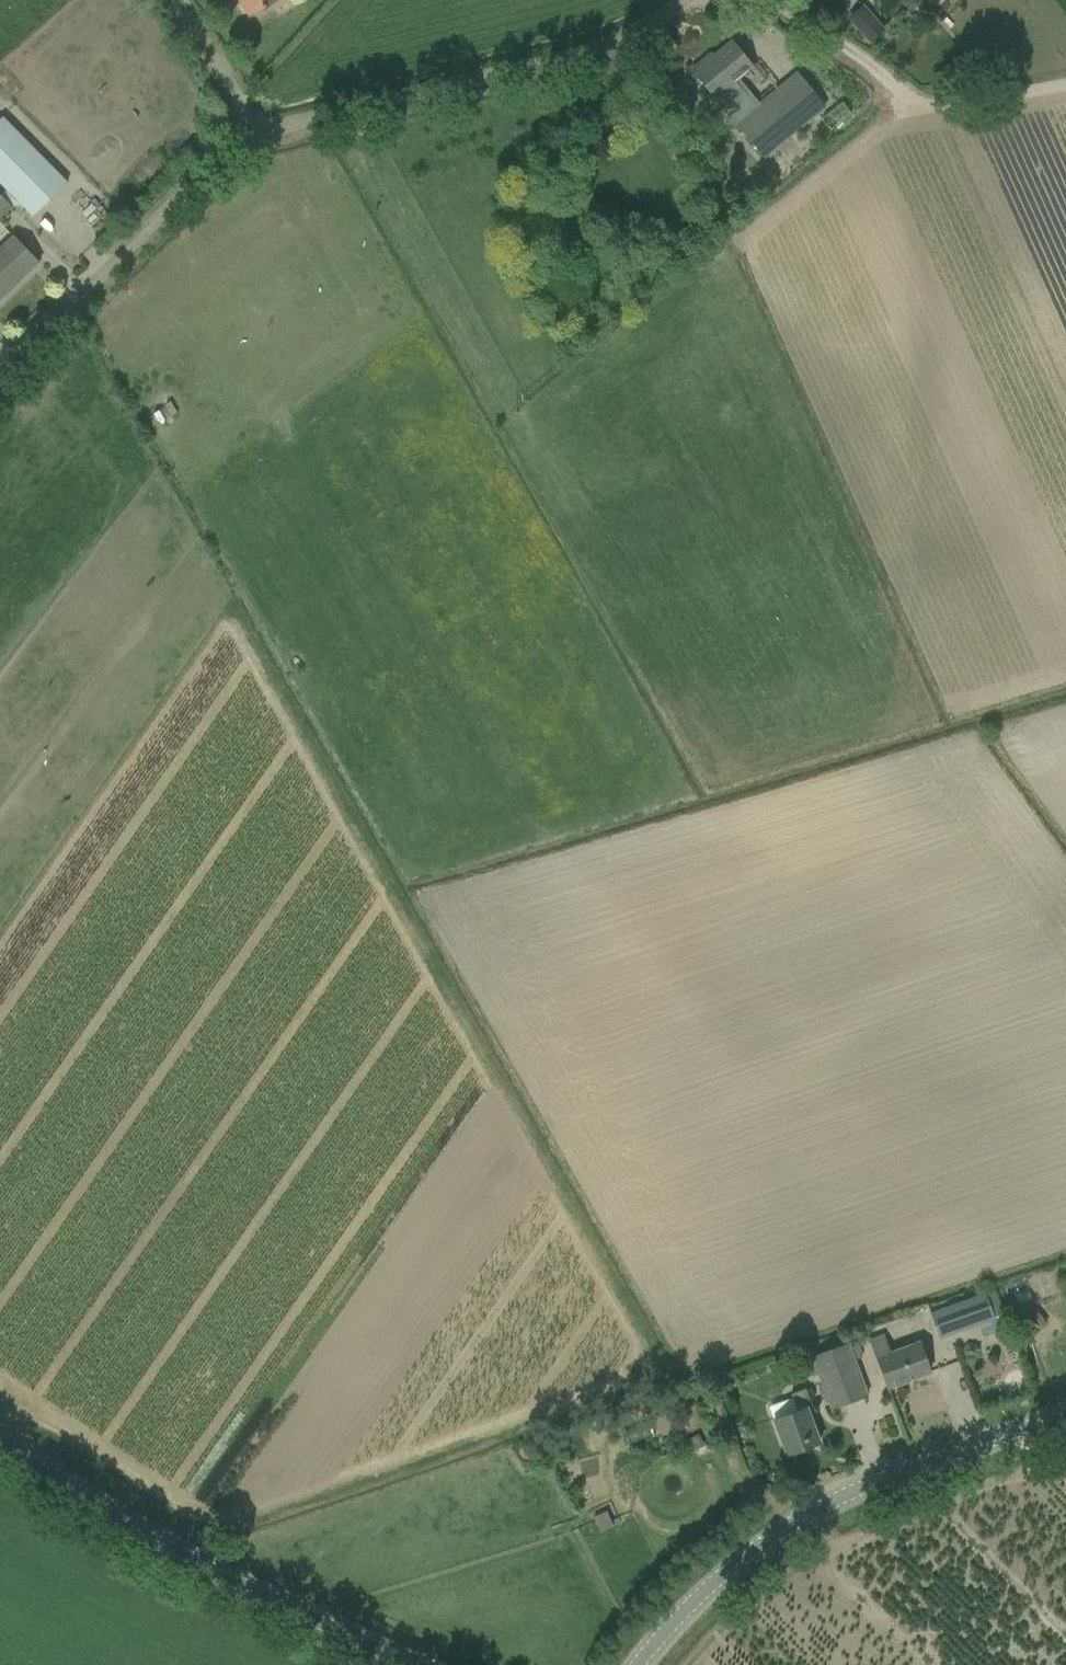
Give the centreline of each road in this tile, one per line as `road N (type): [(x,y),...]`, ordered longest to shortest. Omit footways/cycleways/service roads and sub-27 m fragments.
road 1 (unclassified): [(0,378),(229,150),(263,133),(650,37),(701,0)]
road 2 (tertiary): [(639,1664),(707,1593),(784,1531),(873,1486),(1065,1418)]
road 3 (tertiary): [(413,1664),(126,1528),(0,1444)]

